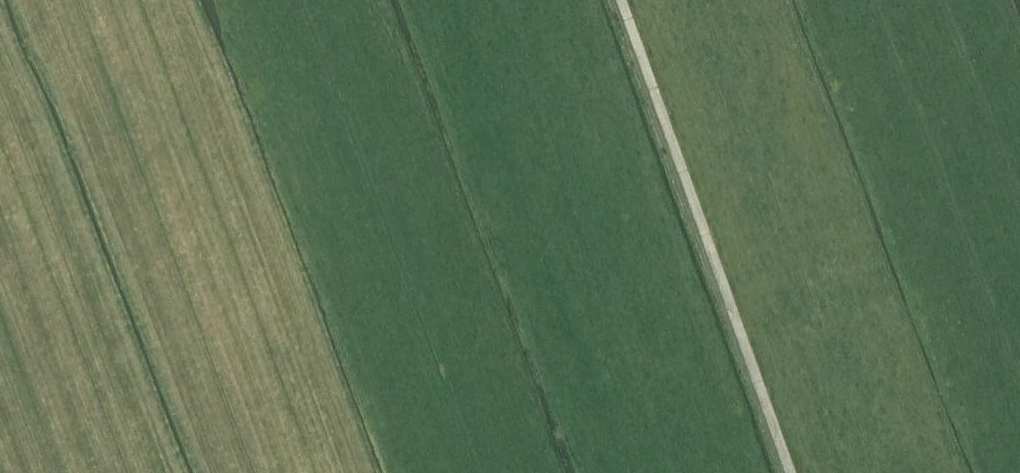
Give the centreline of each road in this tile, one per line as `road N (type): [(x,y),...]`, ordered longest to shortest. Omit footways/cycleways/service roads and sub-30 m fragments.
road 1 (track): [(790,472),(620,0)]

